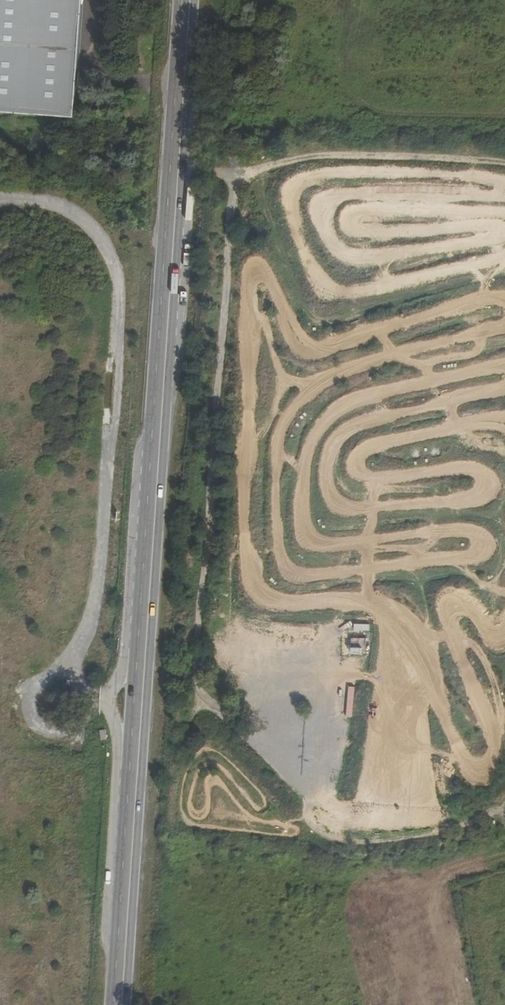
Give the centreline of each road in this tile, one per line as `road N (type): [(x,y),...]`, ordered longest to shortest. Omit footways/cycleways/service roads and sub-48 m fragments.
road 1 (primary): [(117,1004),(145,498),(186,0)]
road 2 (track): [(504,842),(361,860),(128,836)]

